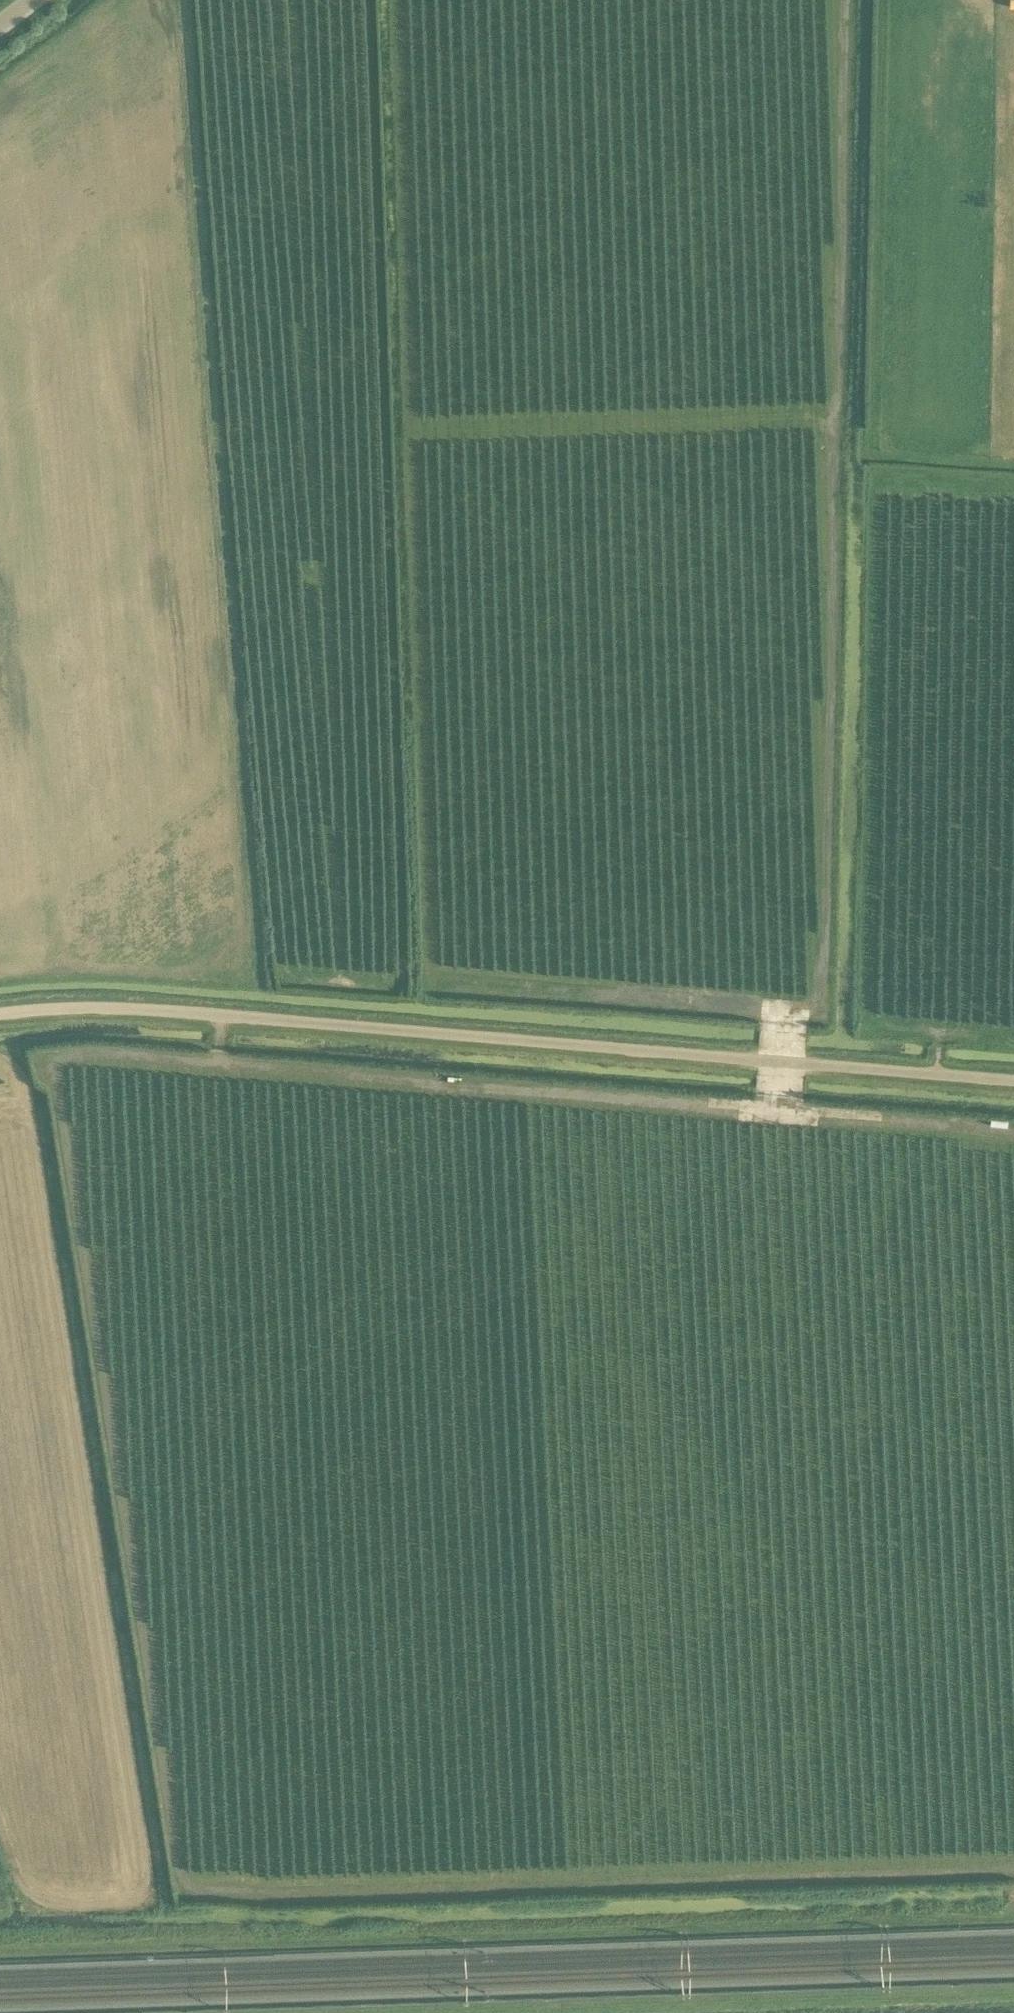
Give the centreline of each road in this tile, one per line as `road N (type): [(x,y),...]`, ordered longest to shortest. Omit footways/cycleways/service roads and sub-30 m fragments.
road 1 (unclassified): [(0,1014),(130,1007),(1013,1081)]

